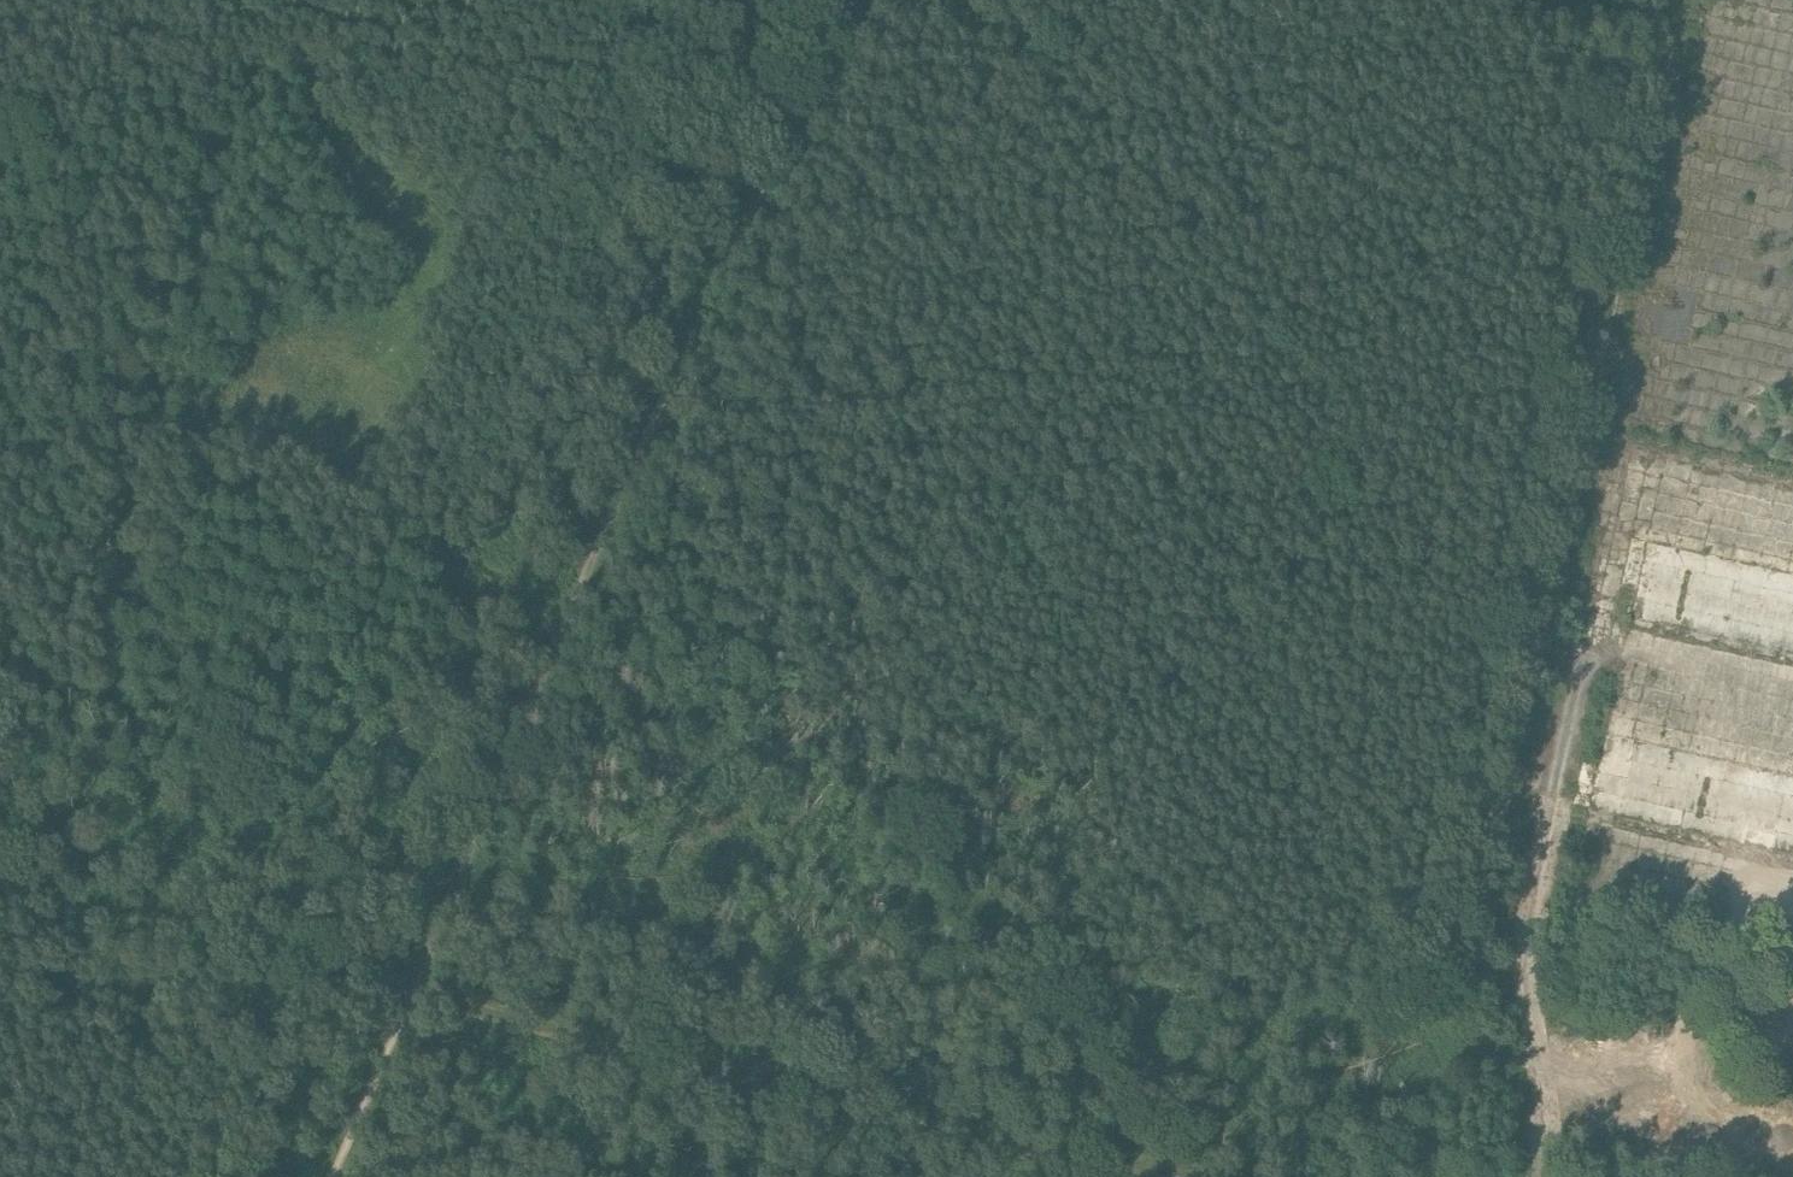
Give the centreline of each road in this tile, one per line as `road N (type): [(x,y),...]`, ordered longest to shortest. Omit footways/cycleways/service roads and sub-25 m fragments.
road 1 (track): [(852,0),(573,603),(410,1009)]
road 2 (track): [(1716,0),(1536,891)]
road 3 (track): [(1230,1176),(414,998)]
road 4 (track): [(410,1009),(0,894)]
road 5 (track): [(410,1009),(338,1176)]

